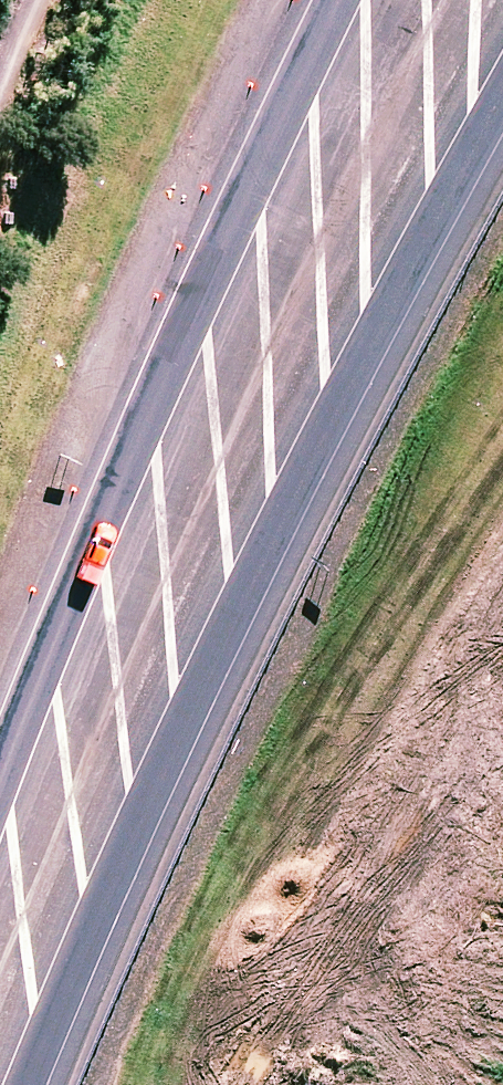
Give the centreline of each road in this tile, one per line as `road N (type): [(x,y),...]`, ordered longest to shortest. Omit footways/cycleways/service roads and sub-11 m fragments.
road 1 (trunk): [(502,231),(268,705),(104,1084)]
road 2 (trunk): [(0,809),(157,410),(344,0)]

